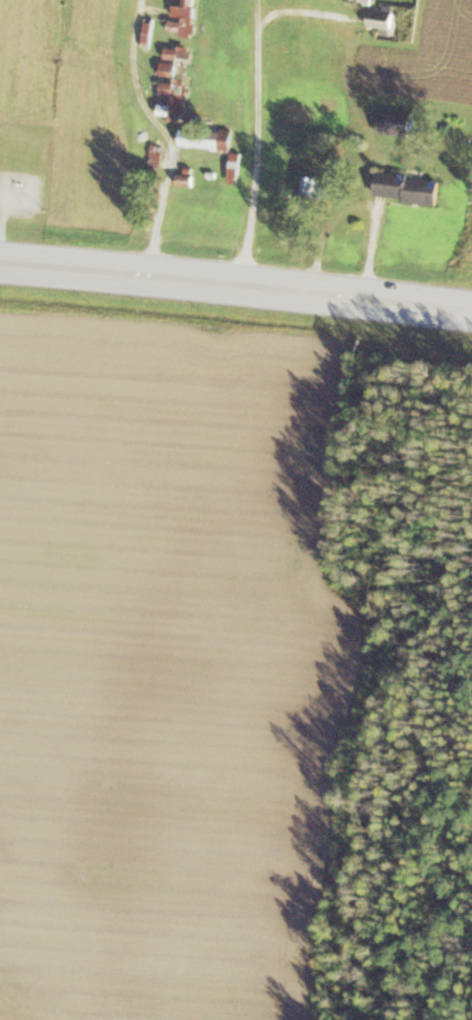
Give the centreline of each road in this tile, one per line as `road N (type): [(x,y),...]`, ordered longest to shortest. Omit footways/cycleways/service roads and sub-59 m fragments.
road 1 (trunk): [(0,260),(471,310)]

